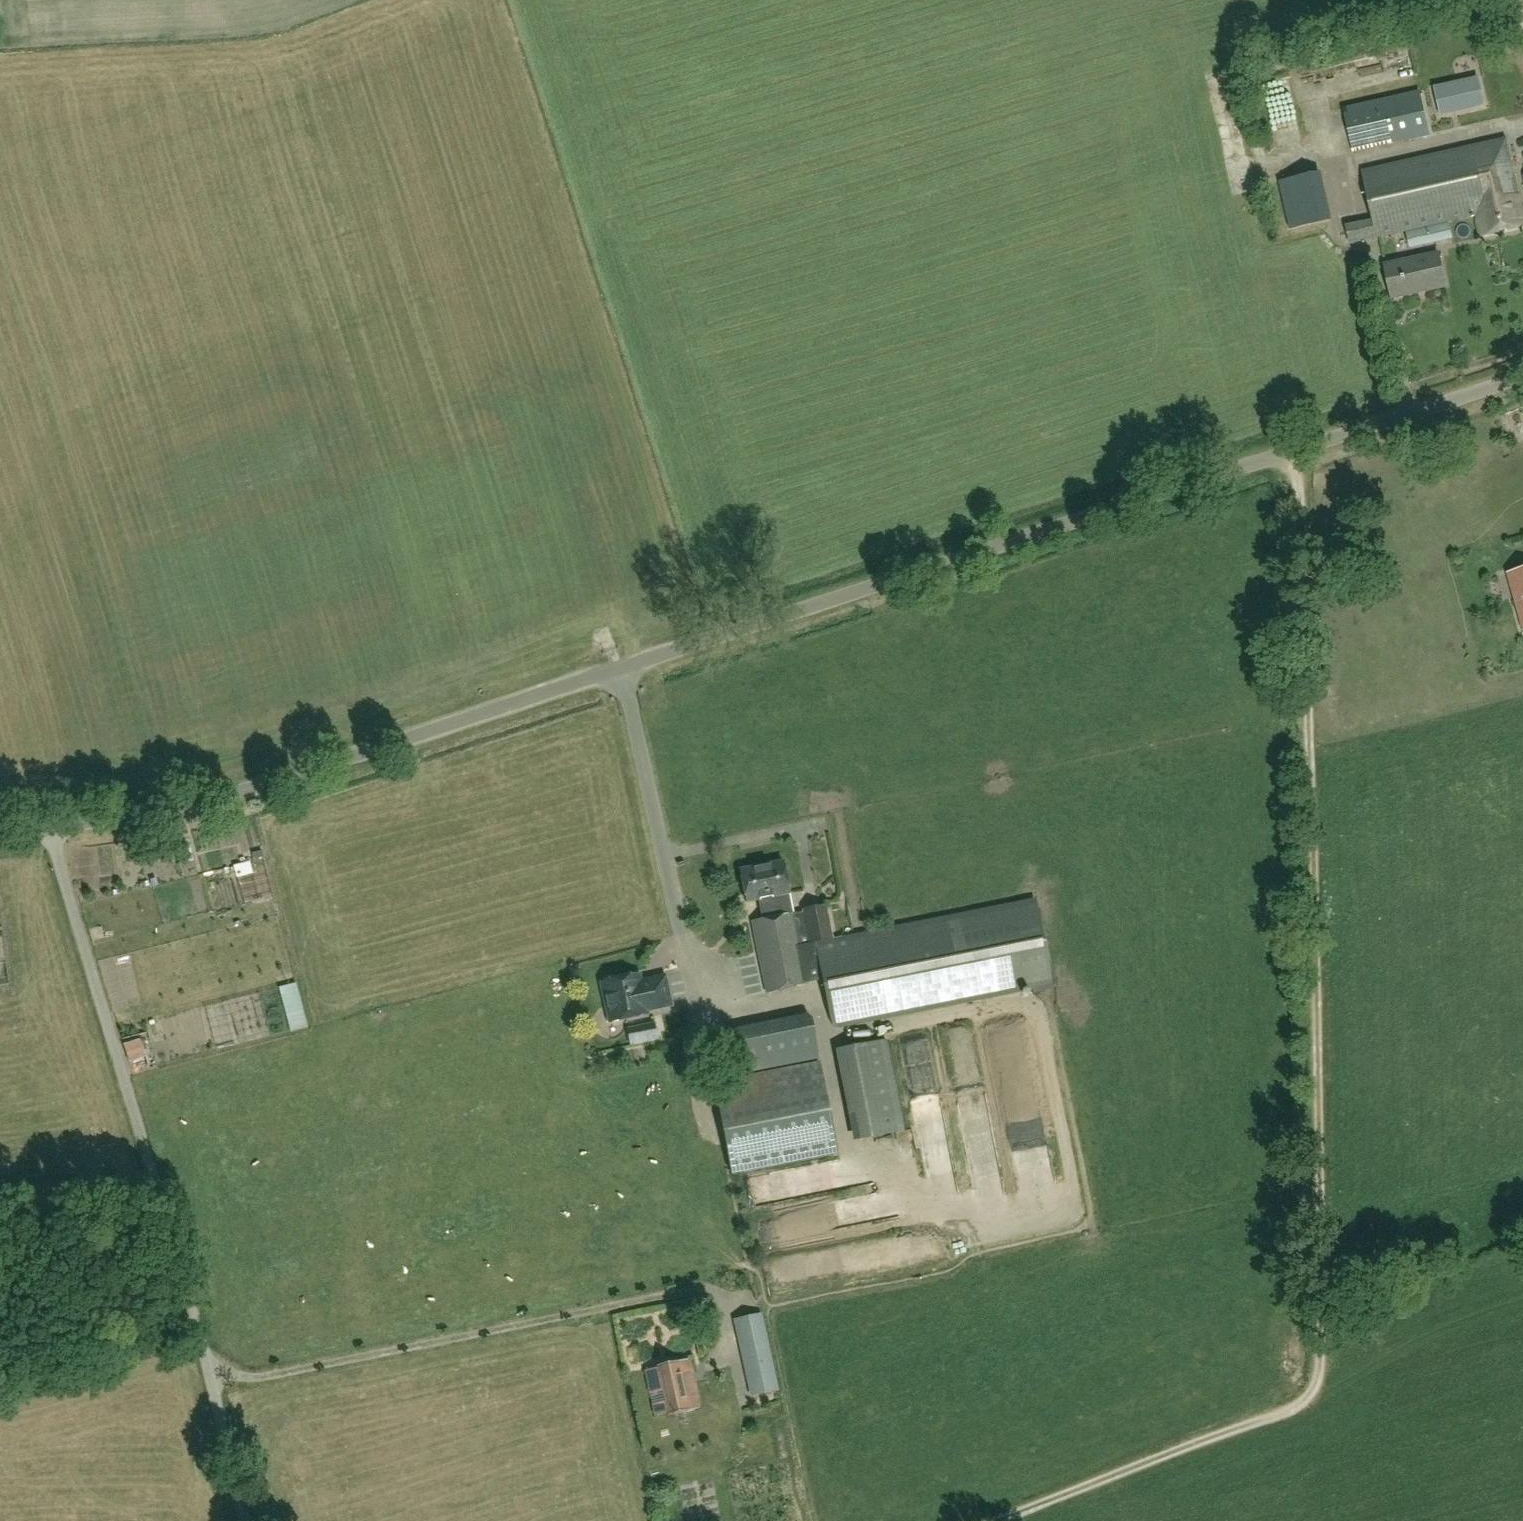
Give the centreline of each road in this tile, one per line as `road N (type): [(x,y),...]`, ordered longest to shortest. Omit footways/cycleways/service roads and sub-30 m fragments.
road 1 (unclassified): [(1522,374),(241,796),(49,828)]
road 2 (track): [(996,1520),(1293,1406),(1320,1374),(1306,729),(1297,483),(1289,453)]
road 3 (unclassified): [(249,1520),(49,828)]

